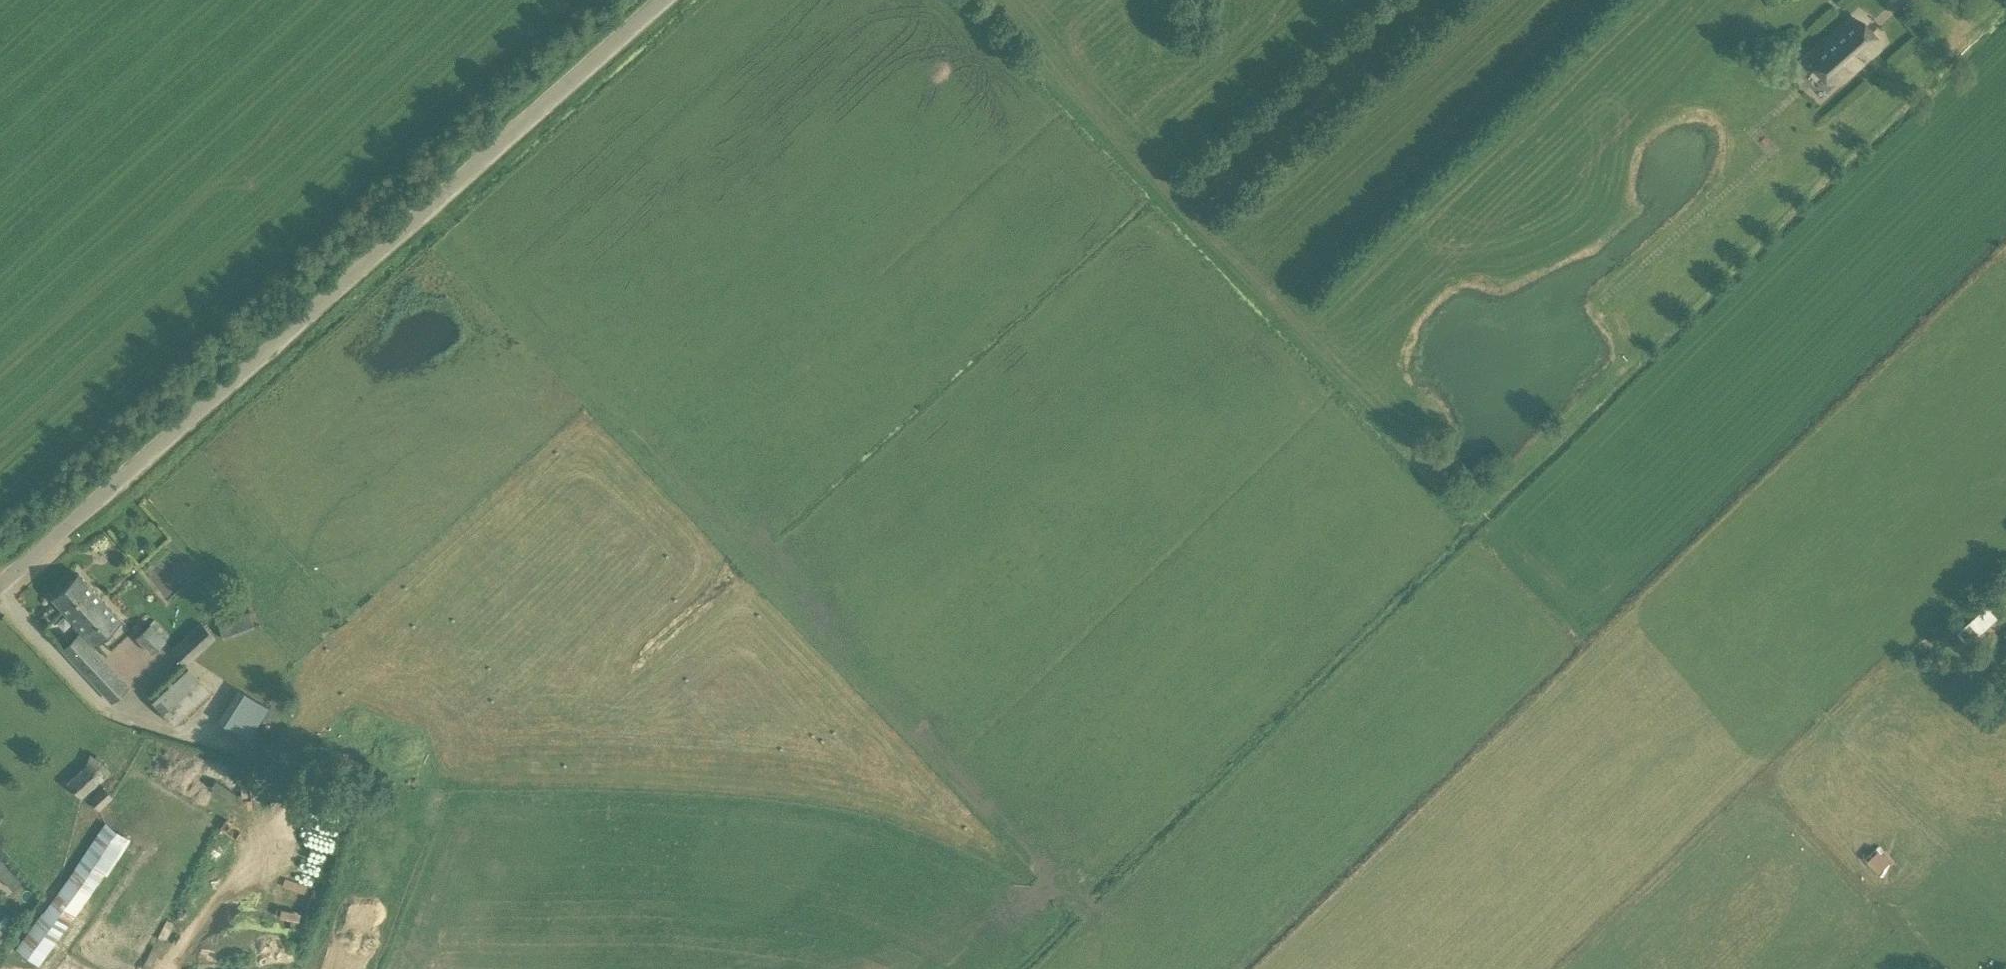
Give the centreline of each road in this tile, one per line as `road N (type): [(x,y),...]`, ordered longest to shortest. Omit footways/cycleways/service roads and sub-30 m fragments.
road 1 (unclassified): [(0,592),(660,0)]

